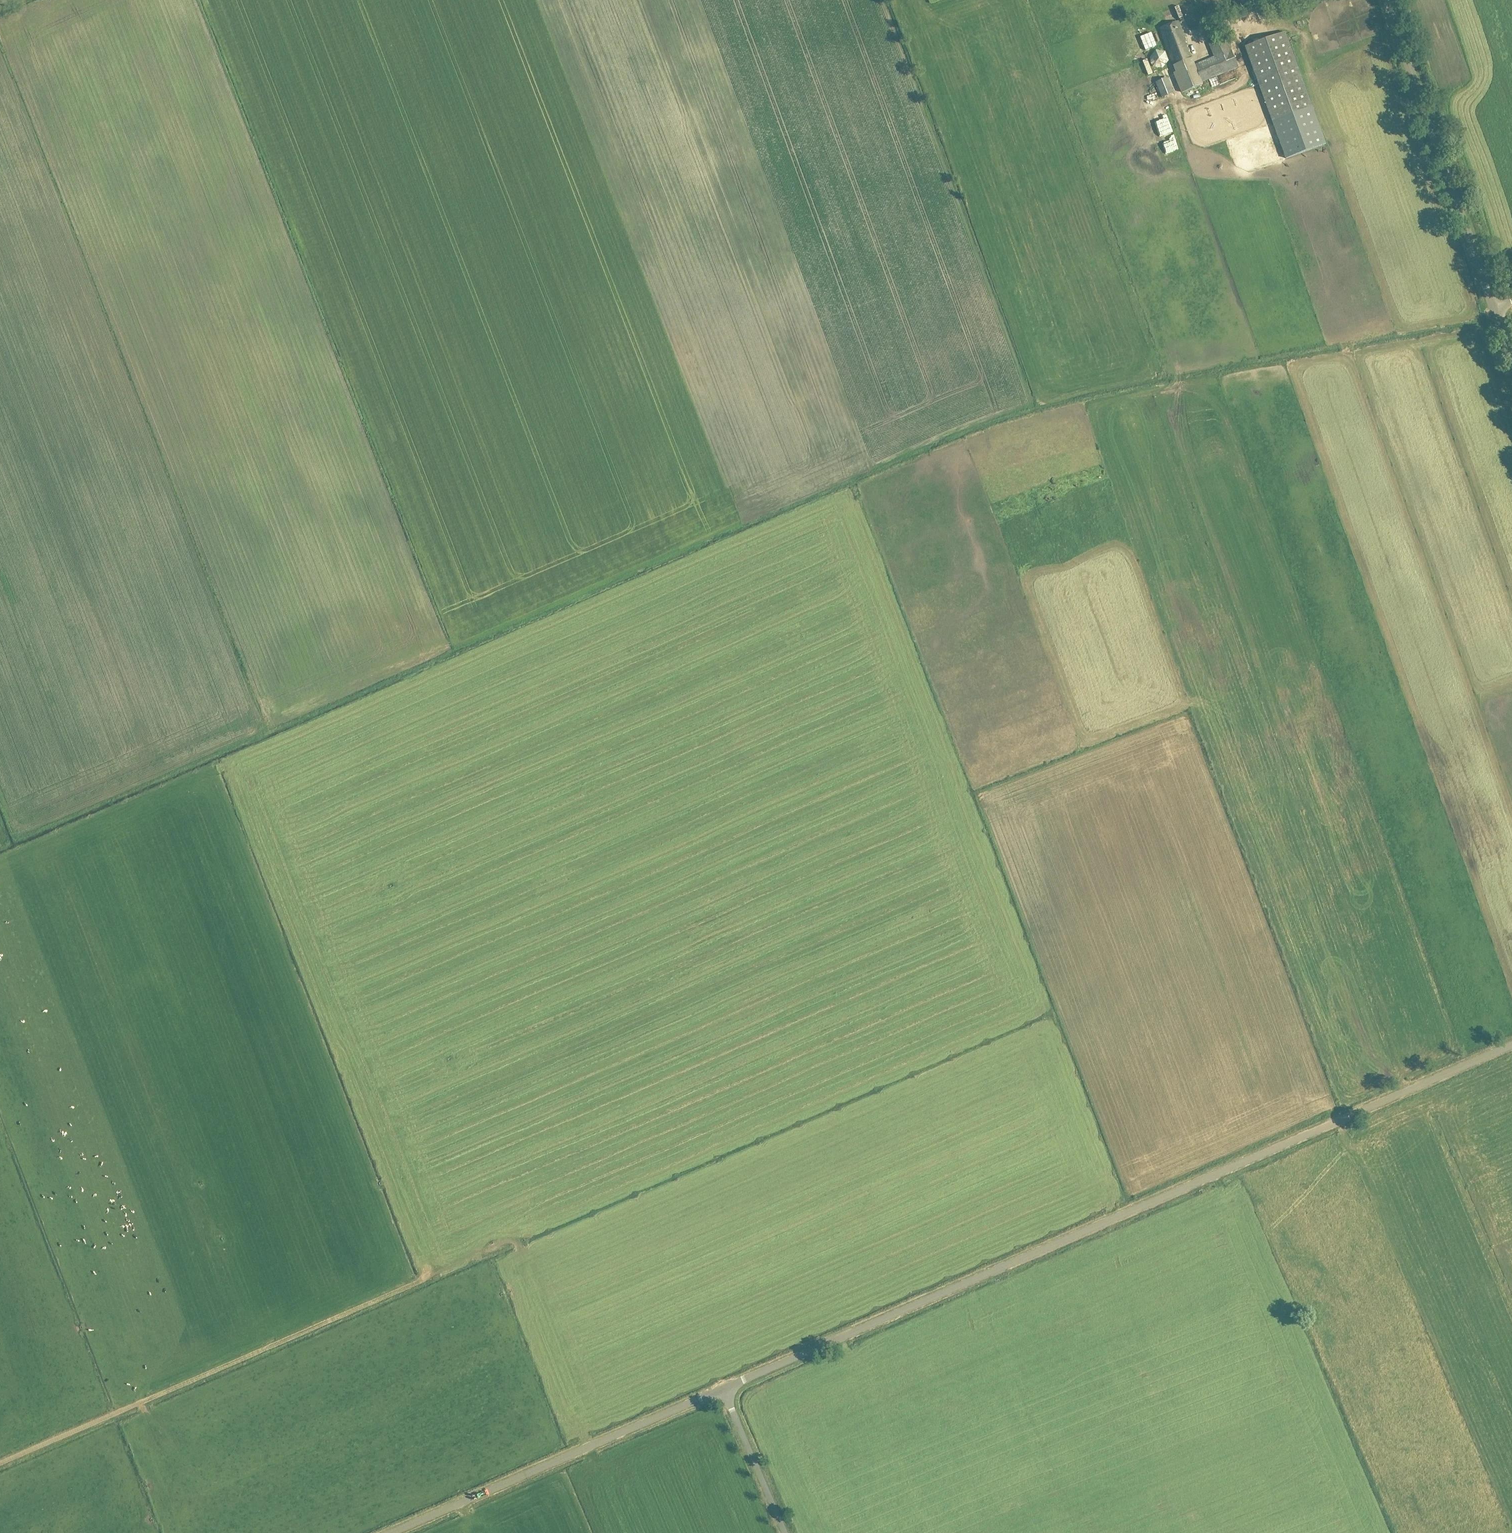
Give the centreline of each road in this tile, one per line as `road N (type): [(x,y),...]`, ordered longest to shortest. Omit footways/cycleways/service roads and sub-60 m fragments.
road 1 (unclassified): [(725,1388),(1511,1045)]
road 2 (unclassified): [(393,1532),(725,1388)]
road 3 (unclassified): [(1492,306),(1384,0)]
road 4 (unclassified): [(788,1532),(725,1388)]

